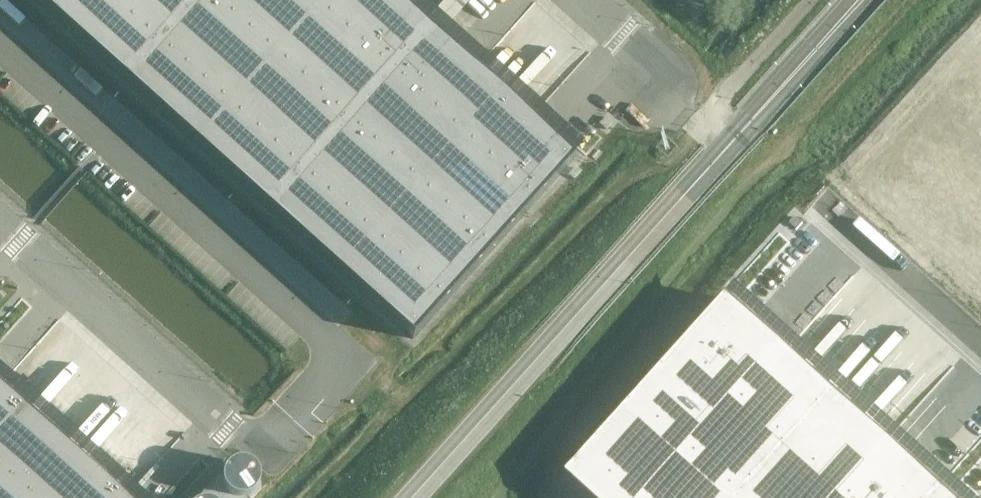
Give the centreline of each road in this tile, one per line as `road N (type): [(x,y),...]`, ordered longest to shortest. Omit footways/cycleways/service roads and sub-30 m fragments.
road 1 (track): [(312,497),(626,179),(680,160),(713,124)]
road 2 (unclassified): [(980,344),(826,204)]

